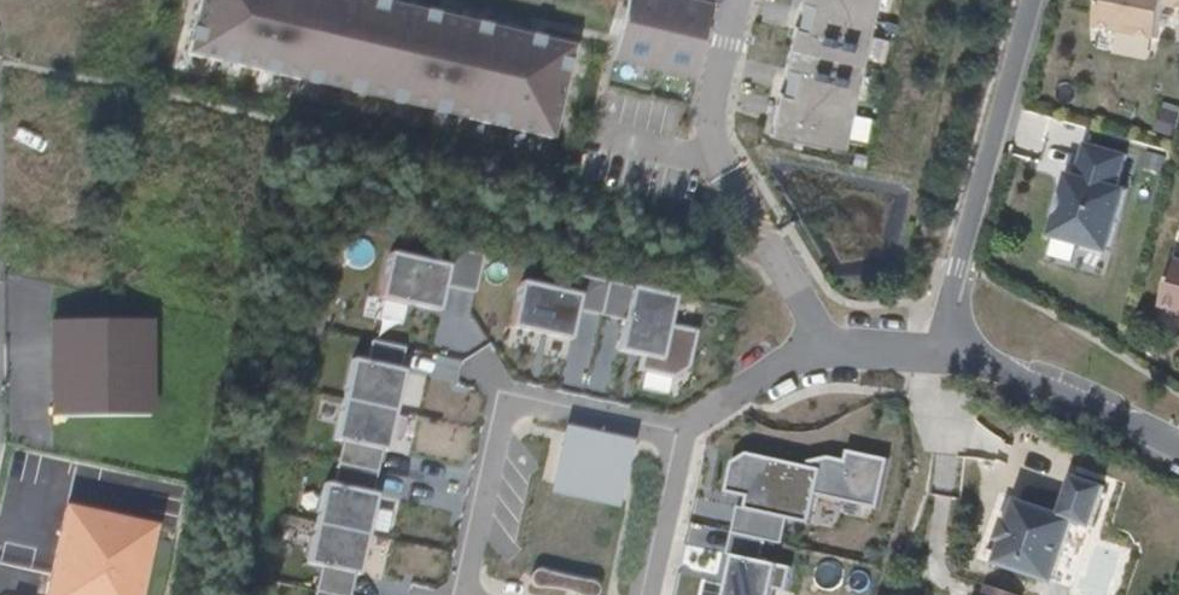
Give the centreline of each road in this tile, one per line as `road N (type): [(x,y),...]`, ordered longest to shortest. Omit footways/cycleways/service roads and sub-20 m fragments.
road 1 (residential): [(827,343),(716,160),(712,122),(735,0)]
road 2 (residential): [(677,437),(509,401),(468,594)]
road 3 (residential): [(948,353),(958,267),(1032,0)]
road 4 (residential): [(1178,448),(1073,397),(948,353)]
road 5 (residential): [(677,437),(827,343)]
road 6 (residential): [(645,594),(677,437)]
road 7 (residential): [(827,343),(948,353)]

